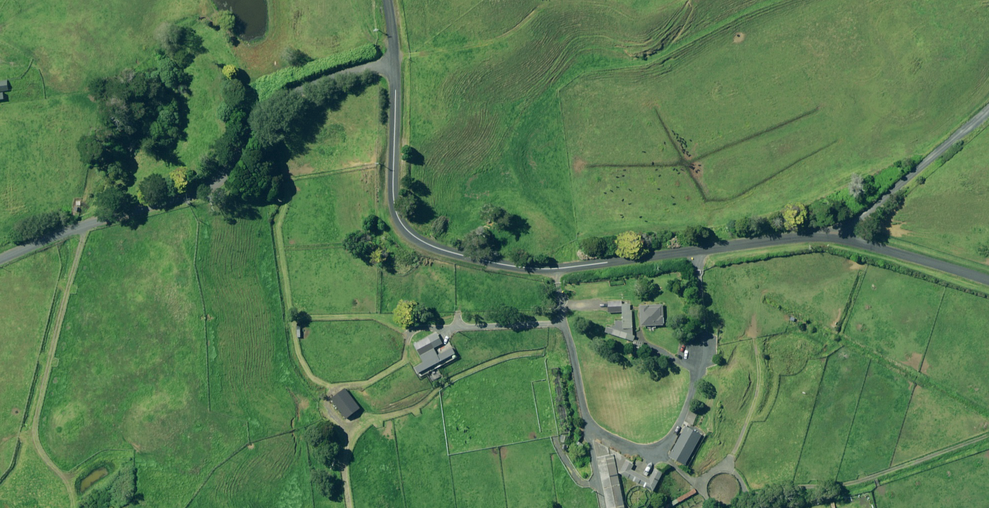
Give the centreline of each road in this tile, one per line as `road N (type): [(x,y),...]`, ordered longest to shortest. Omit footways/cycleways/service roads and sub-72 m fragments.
road 1 (unclassified): [(842,239),(805,237),(559,270),(420,242),(396,214),(388,171),(394,63)]
road 2 (unclassified): [(0,256),(216,181),(269,100),(394,63)]
road 3 (unclassified): [(842,239),(850,223),(988,100)]
road 4 (unclassified): [(988,280),(842,239)]

